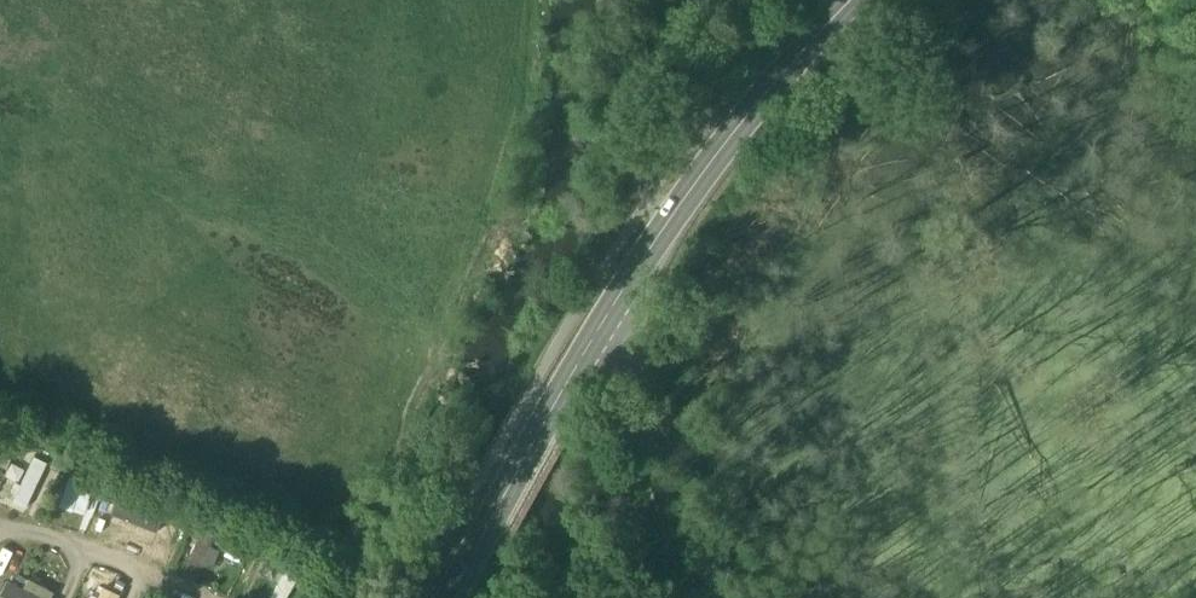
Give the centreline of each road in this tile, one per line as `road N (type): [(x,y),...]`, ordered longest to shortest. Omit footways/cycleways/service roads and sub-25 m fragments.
road 1 (secondary): [(641,272),(452,597)]
road 2 (secondary): [(854,0),(747,111),(641,272)]
road 3 (residential): [(641,272),(636,391),(595,597)]

